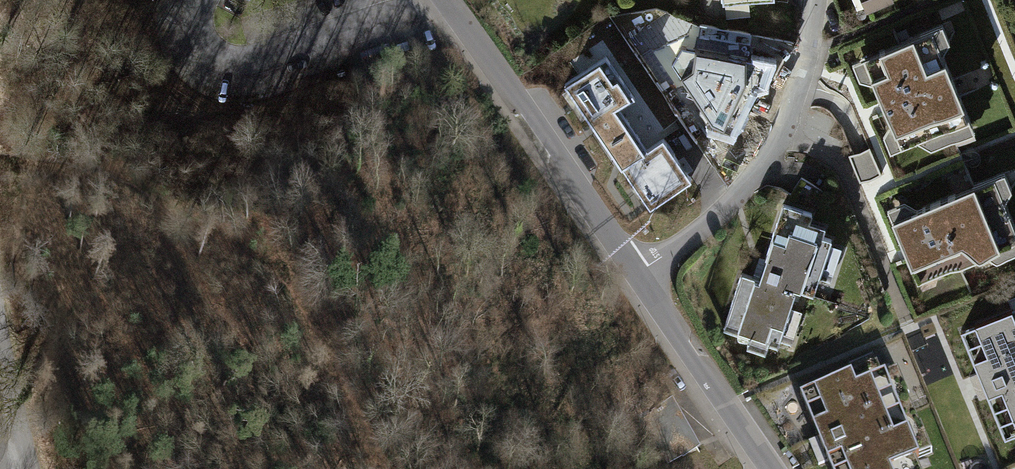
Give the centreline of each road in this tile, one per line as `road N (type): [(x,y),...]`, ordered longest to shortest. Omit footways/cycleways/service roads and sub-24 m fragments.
road 1 (residential): [(640,282),(723,217),(759,176),(800,91),(819,0)]
road 2 (residential): [(441,0),(640,282)]
road 3 (residential): [(640,282),(771,468)]
road 4 (unclassified): [(28,468),(0,321)]

